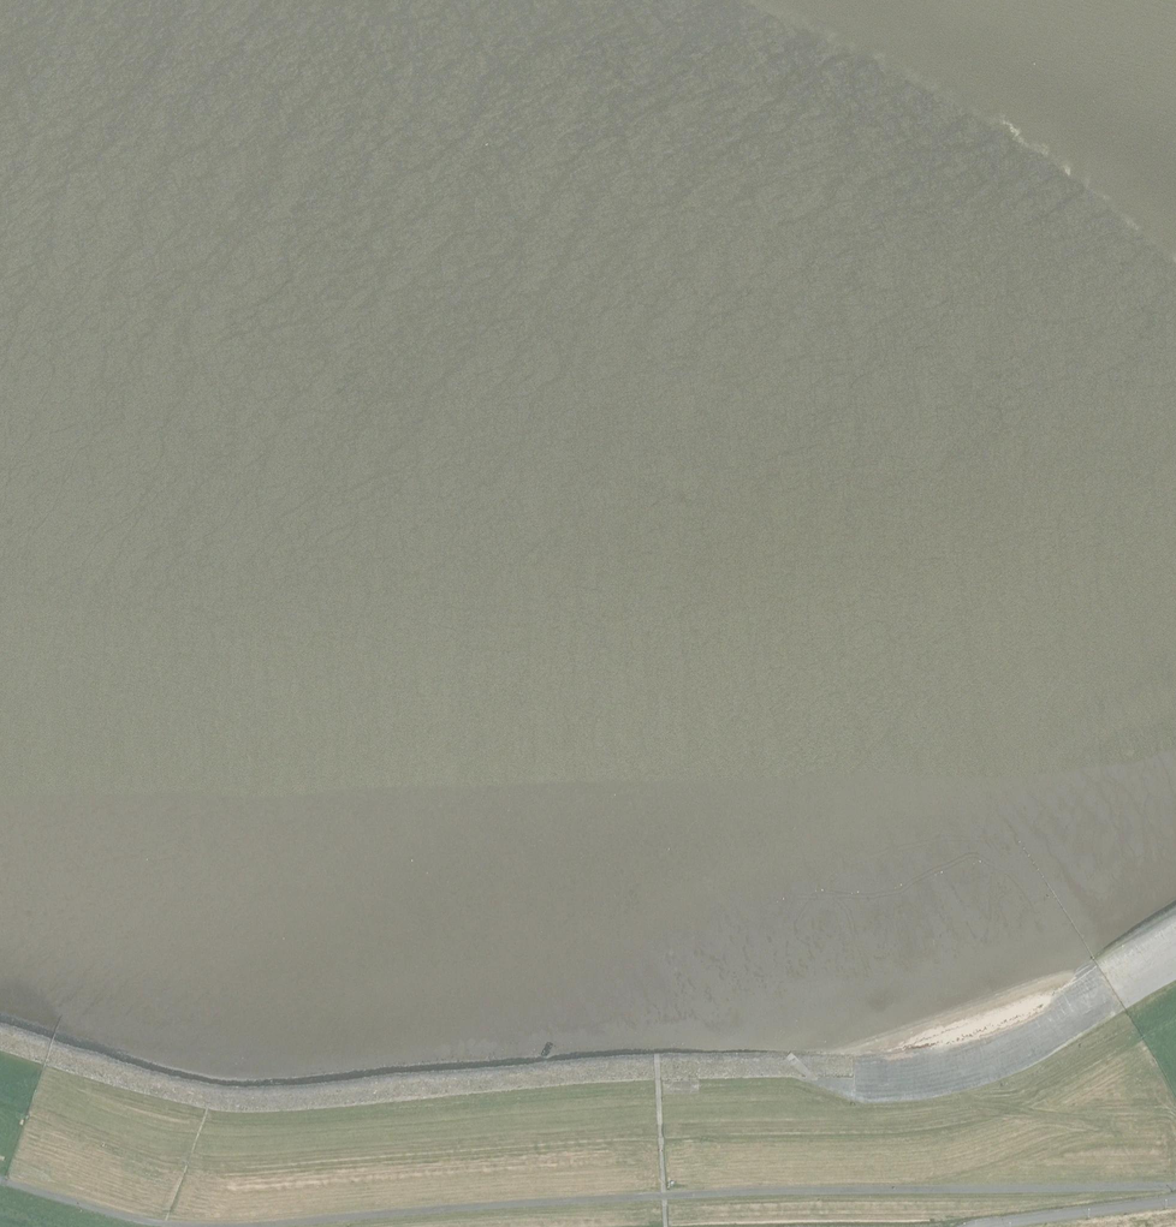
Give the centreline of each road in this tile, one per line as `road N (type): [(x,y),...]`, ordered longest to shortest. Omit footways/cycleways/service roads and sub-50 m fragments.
road 1 (residential): [(975,1226),(1175,1201)]

